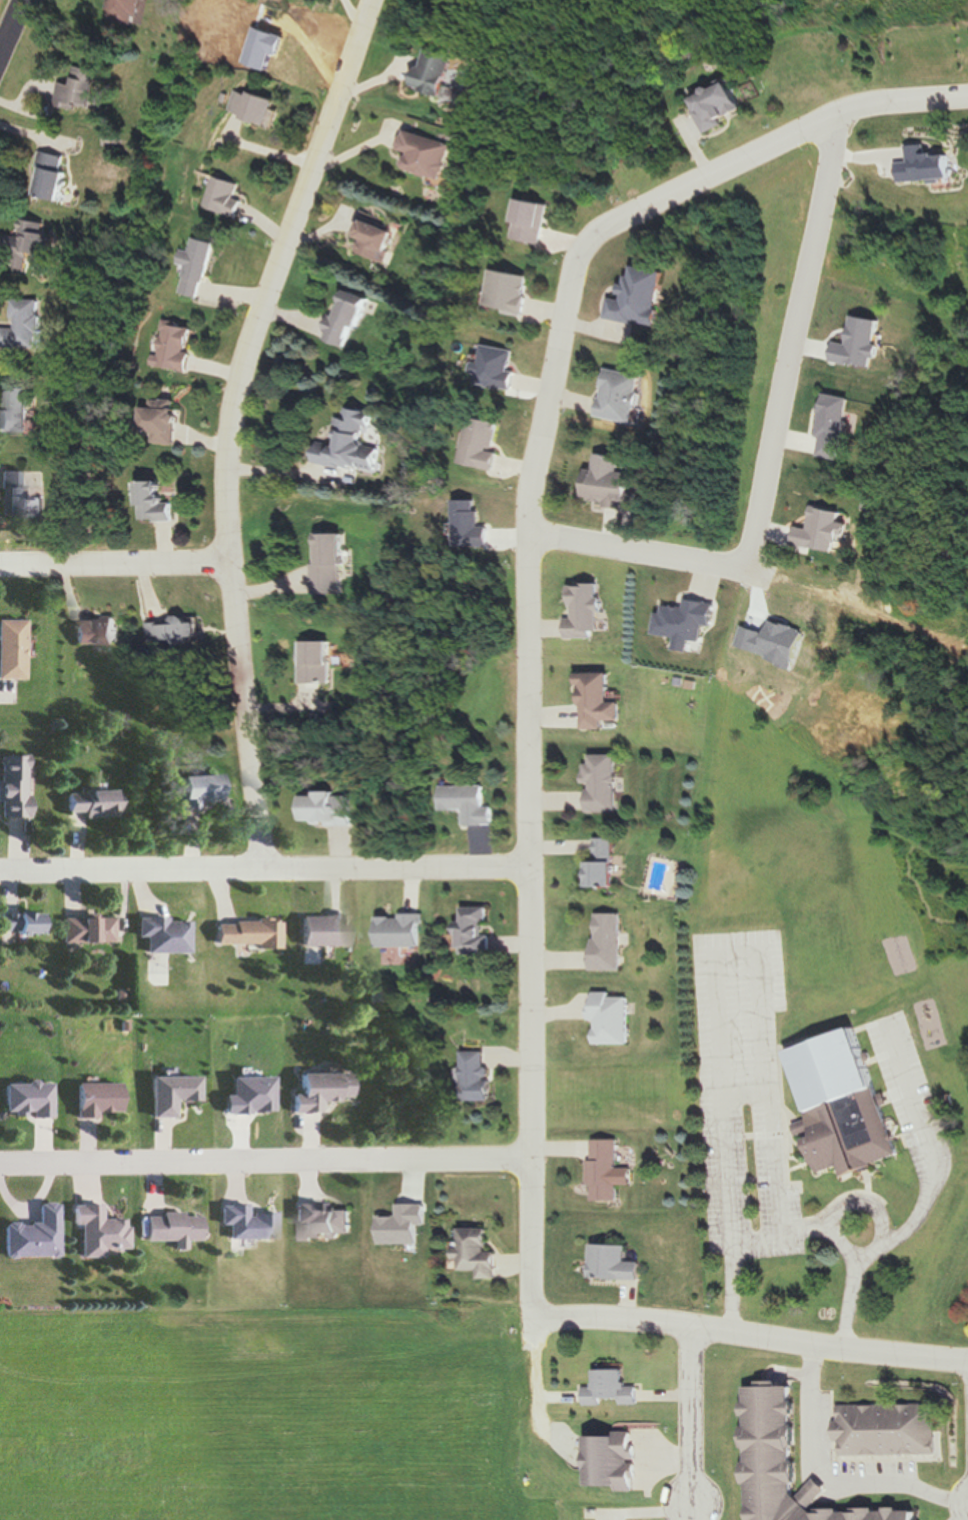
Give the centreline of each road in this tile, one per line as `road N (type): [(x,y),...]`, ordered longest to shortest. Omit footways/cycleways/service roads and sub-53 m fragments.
road 1 (residential): [(967,98),(872,104),(612,225),(582,268),(543,475),(538,1318)]
road 2 (residential): [(368,0),(240,373),(226,453),(262,863)]
road 3 (residential): [(0,1162),(537,1157)]
road 4 (residential): [(535,862),(0,866)]
road 5 (residential): [(851,115),(754,572)]
road 6 (residential): [(967,1359),(694,1325),(538,1318)]
road 7 (residential): [(967,1504),(913,1487),(845,1489),(822,1477),(815,1459),(815,1340)]
road 8 (residential): [(0,563),(232,560)]
road 9 (residential): [(541,536),(754,572)]
road 10 (residential): [(694,1325),(697,1506)]

